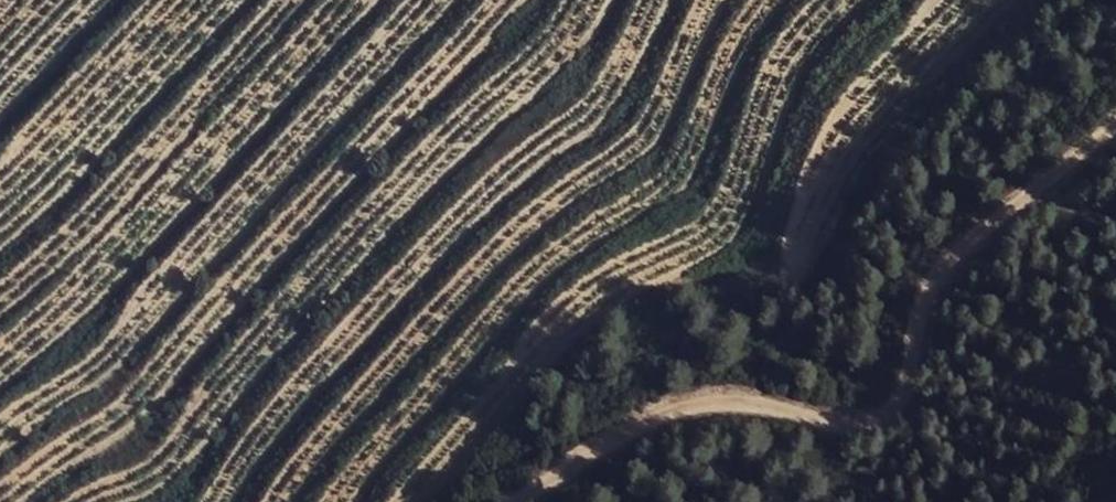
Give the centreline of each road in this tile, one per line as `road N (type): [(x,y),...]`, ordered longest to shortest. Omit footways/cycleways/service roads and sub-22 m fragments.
road 1 (track): [(514,501),(694,400),(850,426),(907,393),(923,276),(1115,123)]

